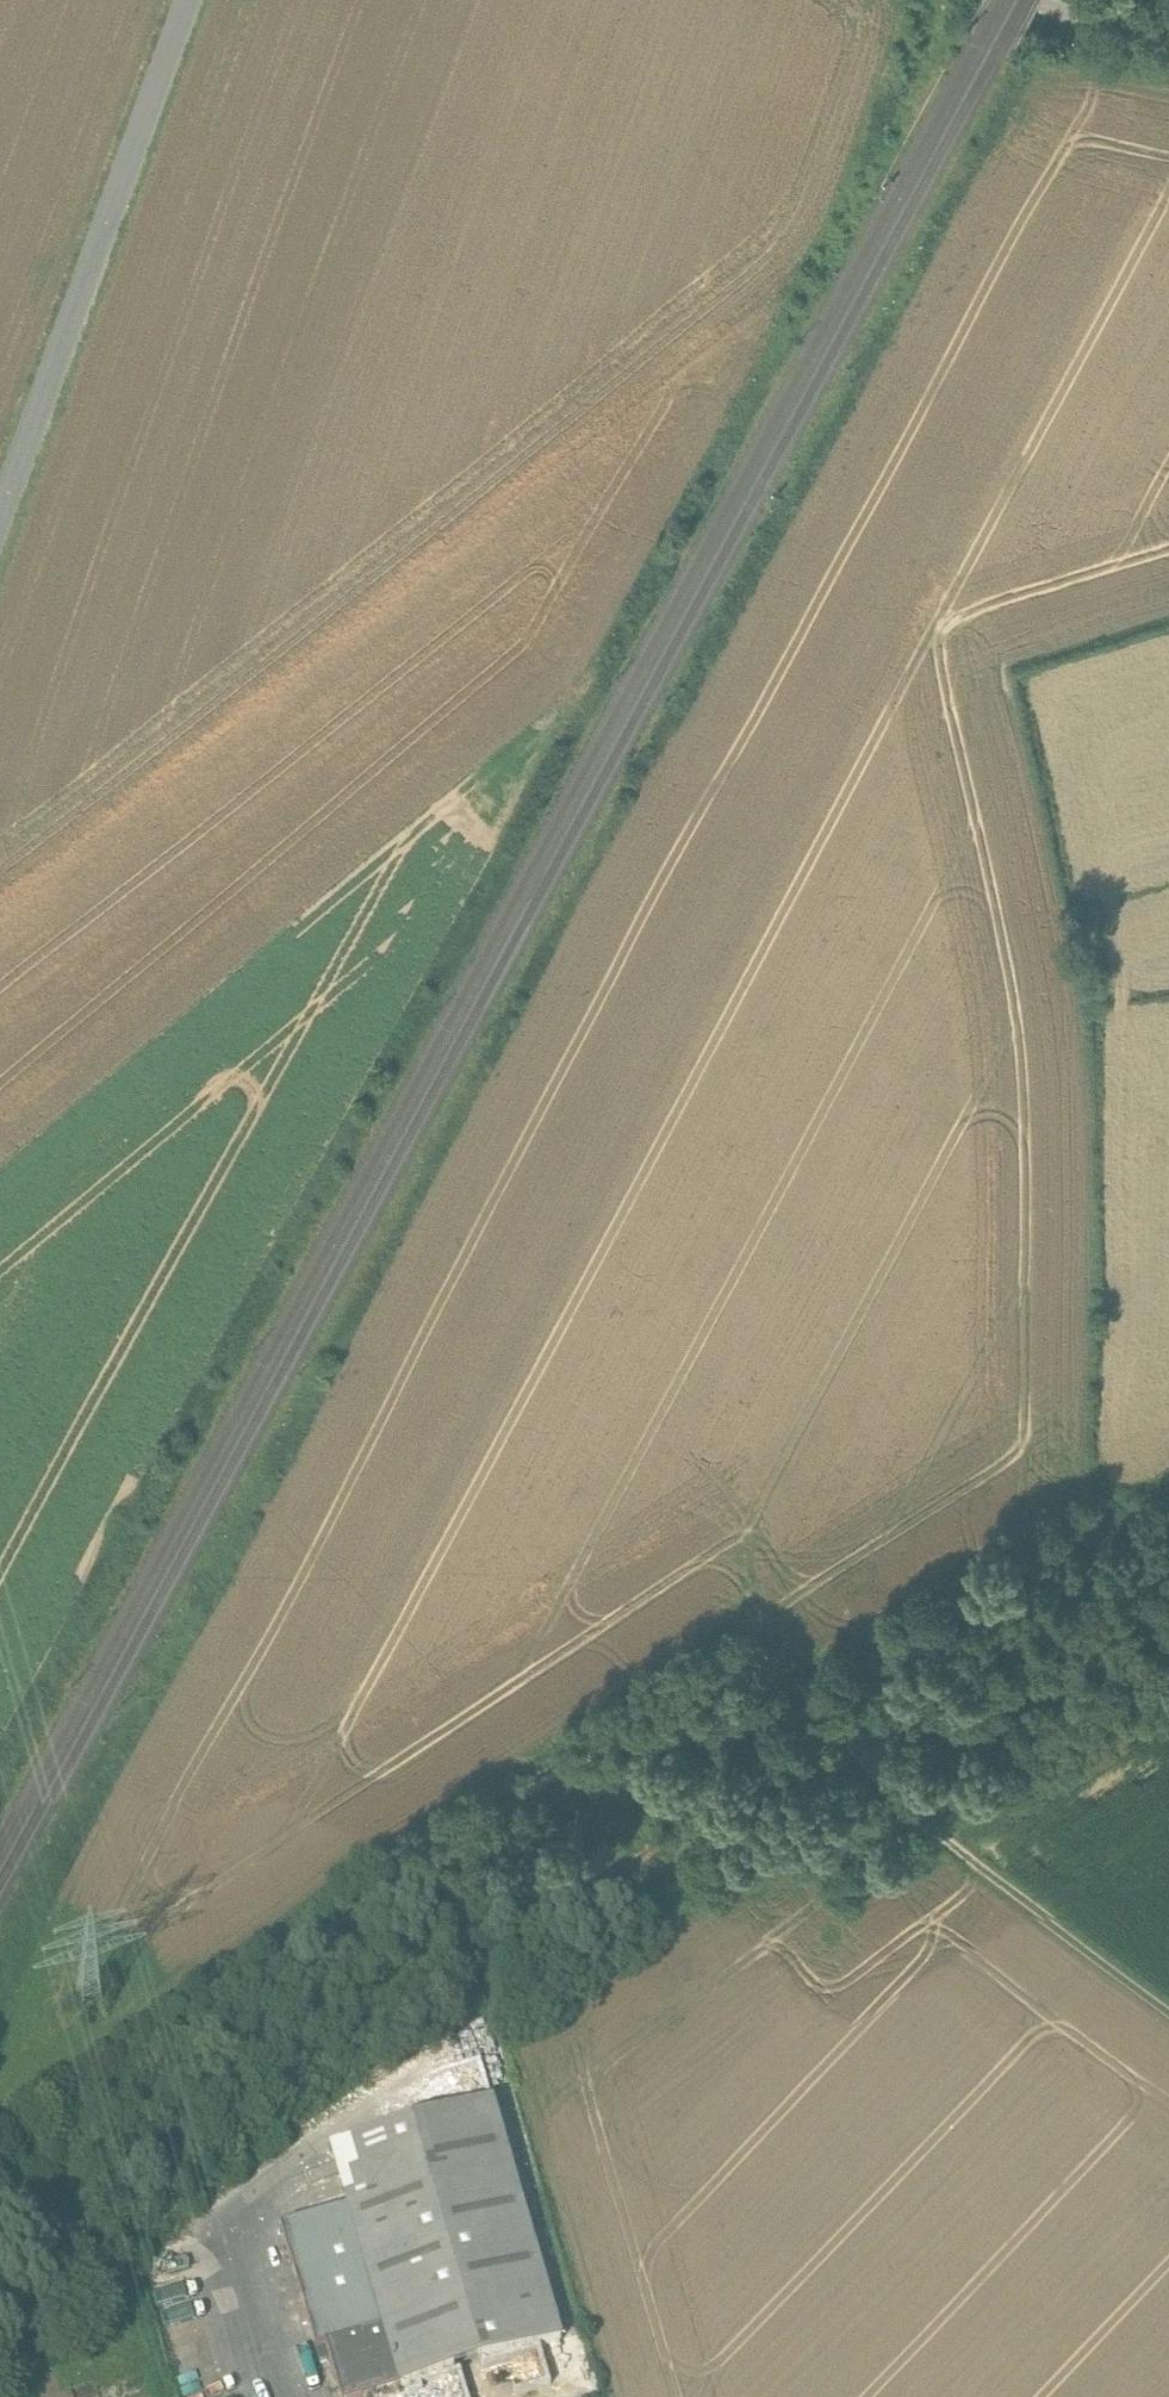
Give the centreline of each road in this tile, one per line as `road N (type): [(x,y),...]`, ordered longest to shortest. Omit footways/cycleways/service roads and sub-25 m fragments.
road 1 (unclassified): [(0,522),(188,0)]
road 2 (track): [(853,1743),(935,1830),(1168,2011)]
road 3 (unclassified): [(1010,0),(1070,22),(1168,41)]

